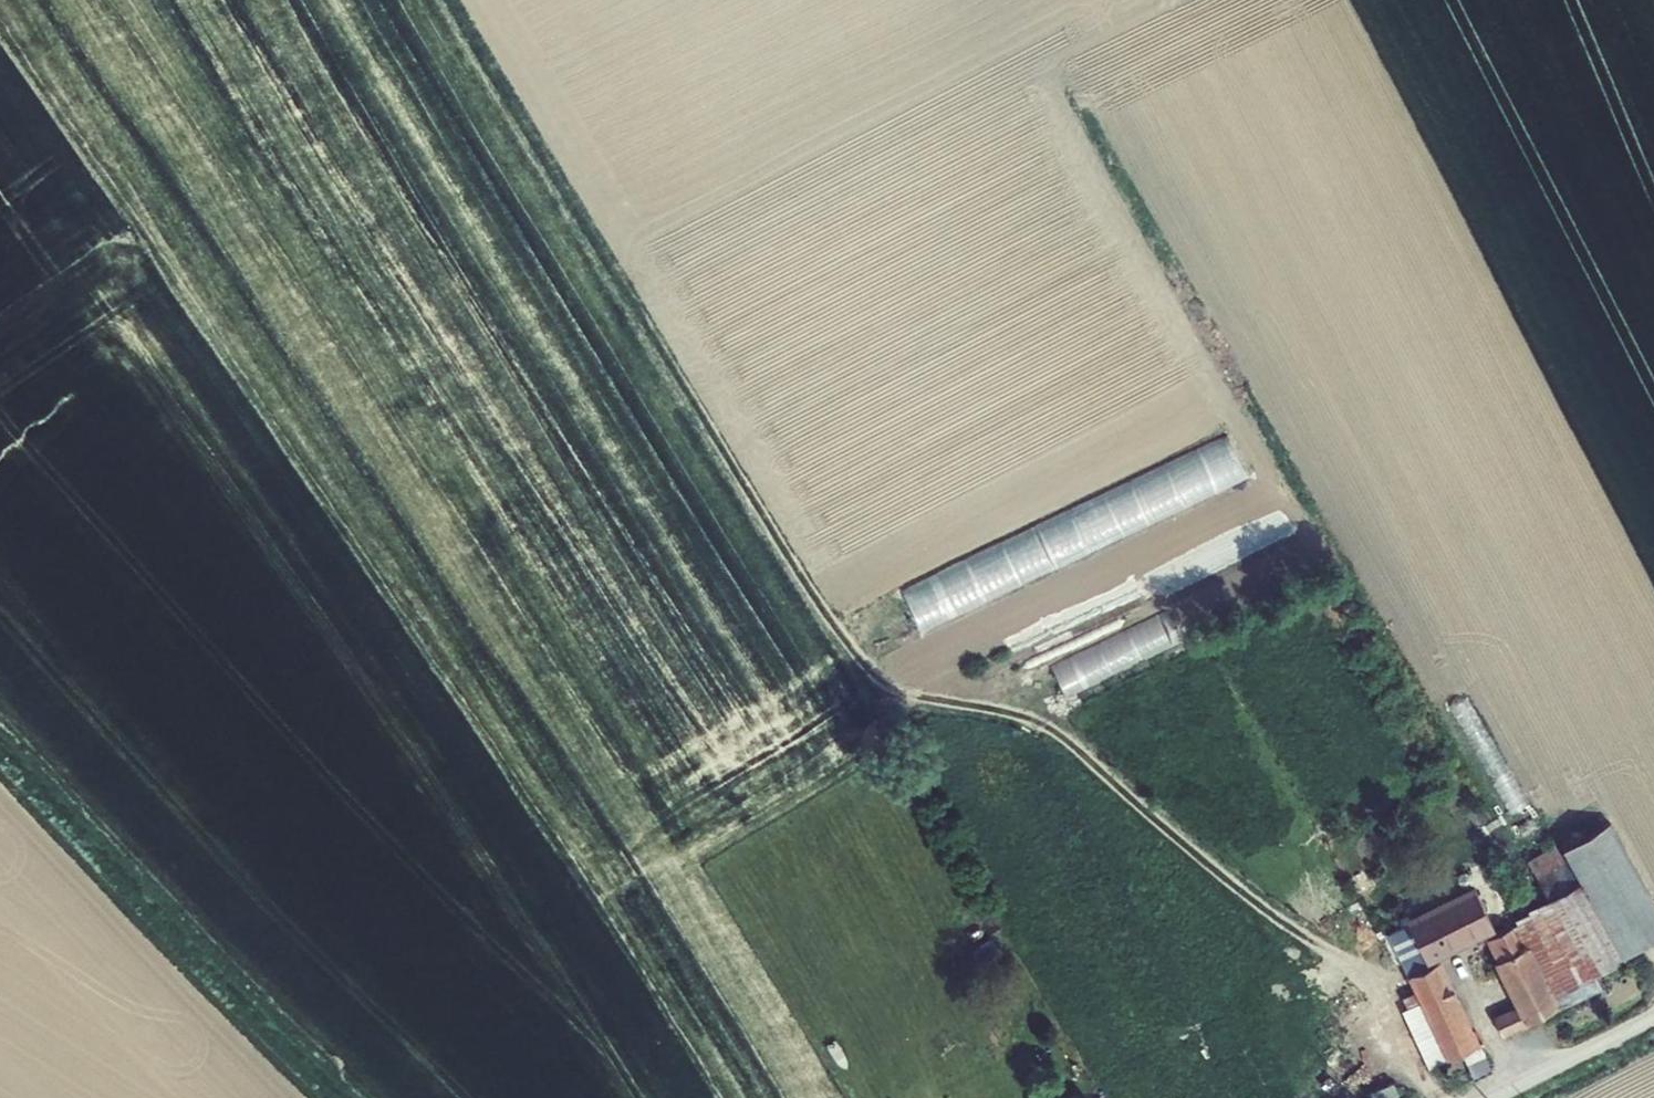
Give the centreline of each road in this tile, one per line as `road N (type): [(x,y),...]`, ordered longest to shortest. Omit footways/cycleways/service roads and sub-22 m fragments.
road 1 (unclassified): [(1653,1019),(1492,1097)]

